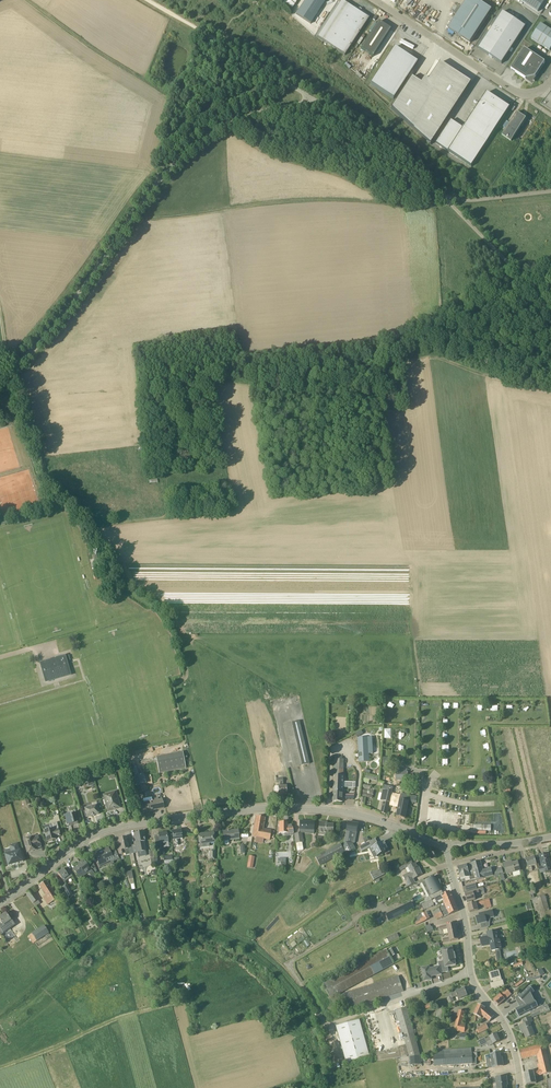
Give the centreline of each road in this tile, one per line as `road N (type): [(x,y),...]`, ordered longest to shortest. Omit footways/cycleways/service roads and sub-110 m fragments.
road 1 (tertiary): [(0,904),(90,837),(201,817),(328,811),(447,845)]
road 2 (unclassified): [(0,383),(194,144),(268,109),(315,100)]
road 3 (unclassified): [(550,316),(393,146),(315,100)]
road 4 (track): [(134,215),(312,200),(432,208),(445,197)]
road 5 (track): [(168,475),(167,515),(89,521),(50,475),(11,371)]
road 6 (residential): [(521,1087),(506,1028),(471,973),(450,864)]
road 7 (track): [(315,100),(147,0)]
road 8 (track): [(0,1067),(180,1001)]
road 9 (unclassified): [(529,94),(375,0)]
road 10 (track): [(550,391),(503,381),(446,353),(387,363)]

